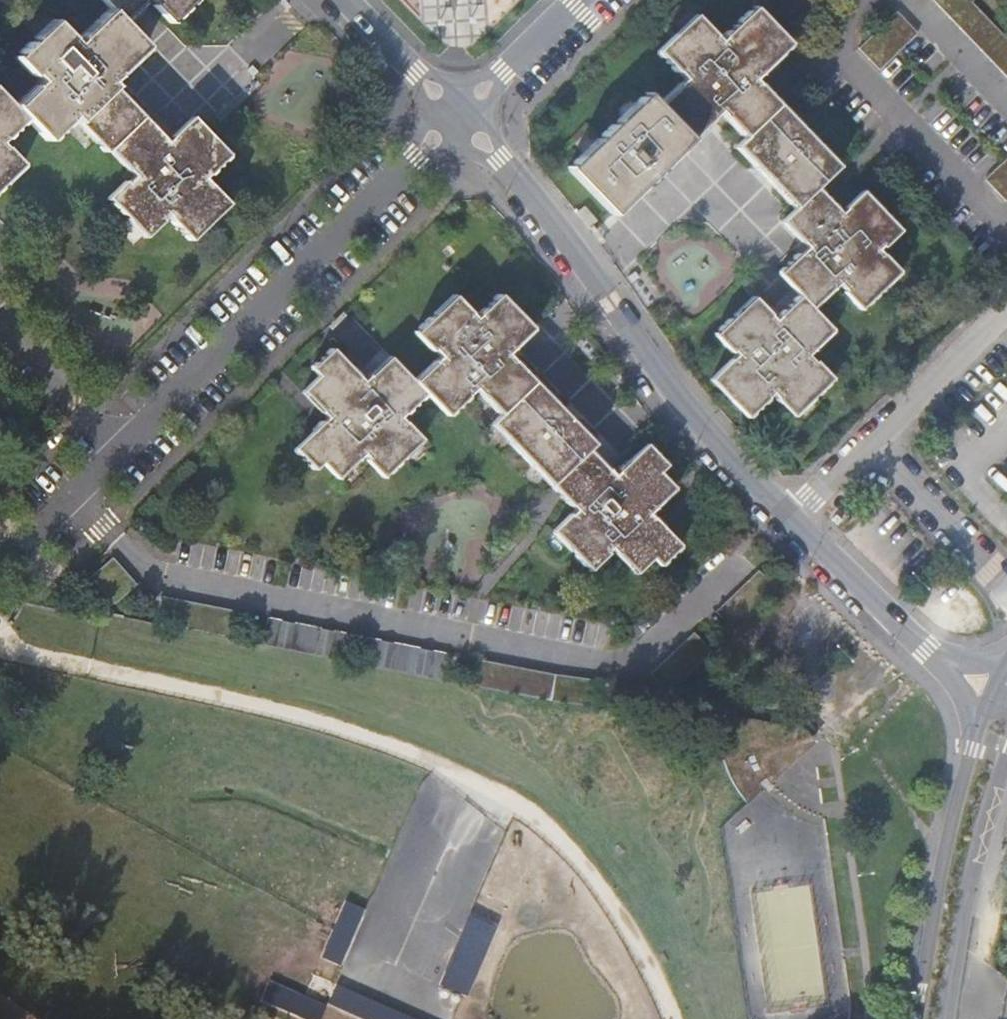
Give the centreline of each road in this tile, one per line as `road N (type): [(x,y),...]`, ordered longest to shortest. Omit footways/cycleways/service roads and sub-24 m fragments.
road 1 (residential): [(459,116),(707,435),(932,651)]
road 2 (residential): [(459,116),(71,498),(0,556)]
road 3 (residential): [(982,789),(960,825),(948,868),(919,1018)]
road 4 (residential): [(947,1018),(982,789)]
road 5 (residential): [(577,0),(459,116)]
road 6 (residential): [(459,116),(345,0)]

